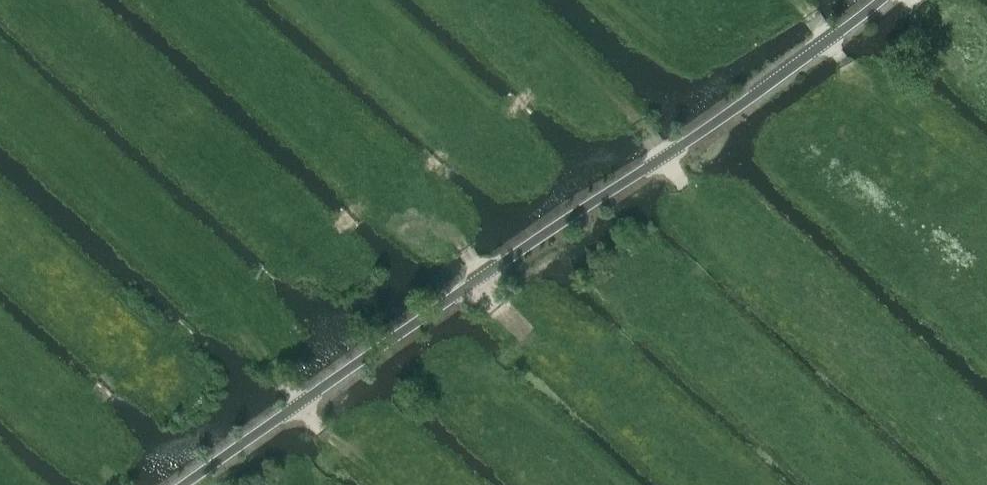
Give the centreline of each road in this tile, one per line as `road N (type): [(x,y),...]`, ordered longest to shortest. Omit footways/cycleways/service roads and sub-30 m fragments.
road 1 (unclassified): [(183,484),(787,71),(878,0)]
road 2 (track): [(661,157),(605,79),(509,0)]
road 3 (track): [(876,100),(797,4)]

